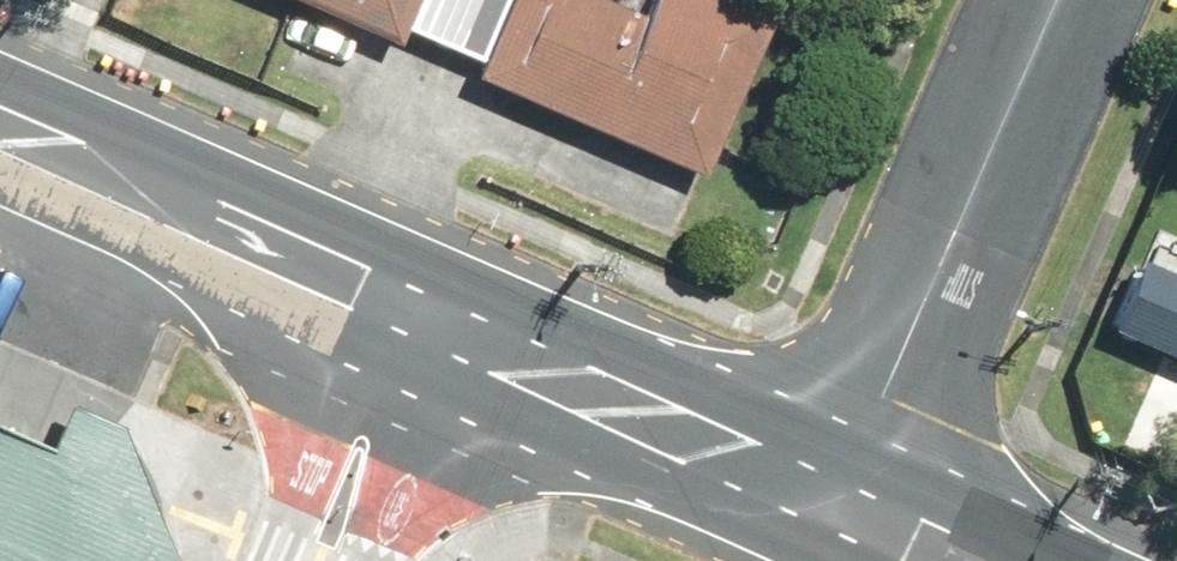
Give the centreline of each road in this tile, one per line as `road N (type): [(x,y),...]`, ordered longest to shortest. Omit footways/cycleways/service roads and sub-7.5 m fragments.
road 1 (tertiary): [(857,500),(1073,0)]
road 2 (secondary): [(857,500),(409,320)]
road 3 (secondary): [(409,320),(0,136)]
road 4 (tertiary): [(305,560),(409,320)]
road 5 (secondary): [(988,560),(857,500)]

